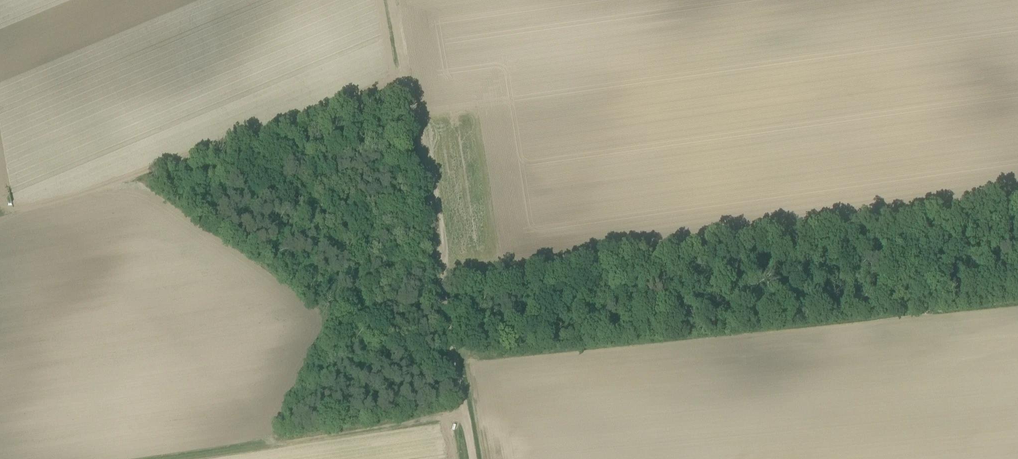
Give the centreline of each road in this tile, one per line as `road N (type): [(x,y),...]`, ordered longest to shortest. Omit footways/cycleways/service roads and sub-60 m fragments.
road 1 (track): [(392,0),(466,411)]
road 2 (track): [(182,458),(466,411)]

